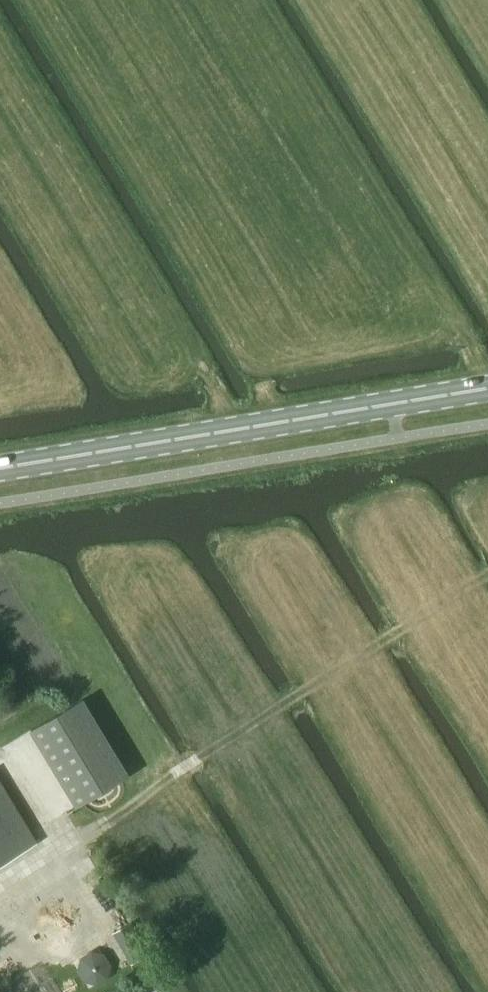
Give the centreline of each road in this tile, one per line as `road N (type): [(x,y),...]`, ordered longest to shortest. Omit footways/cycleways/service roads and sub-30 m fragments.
road 1 (track): [(61,844),(109,821),(487,575)]
road 2 (secondary): [(0,472),(487,389)]
road 3 (track): [(307,121),(471,344),(486,389)]
road 4 (track): [(3,753),(61,844),(0,888)]

